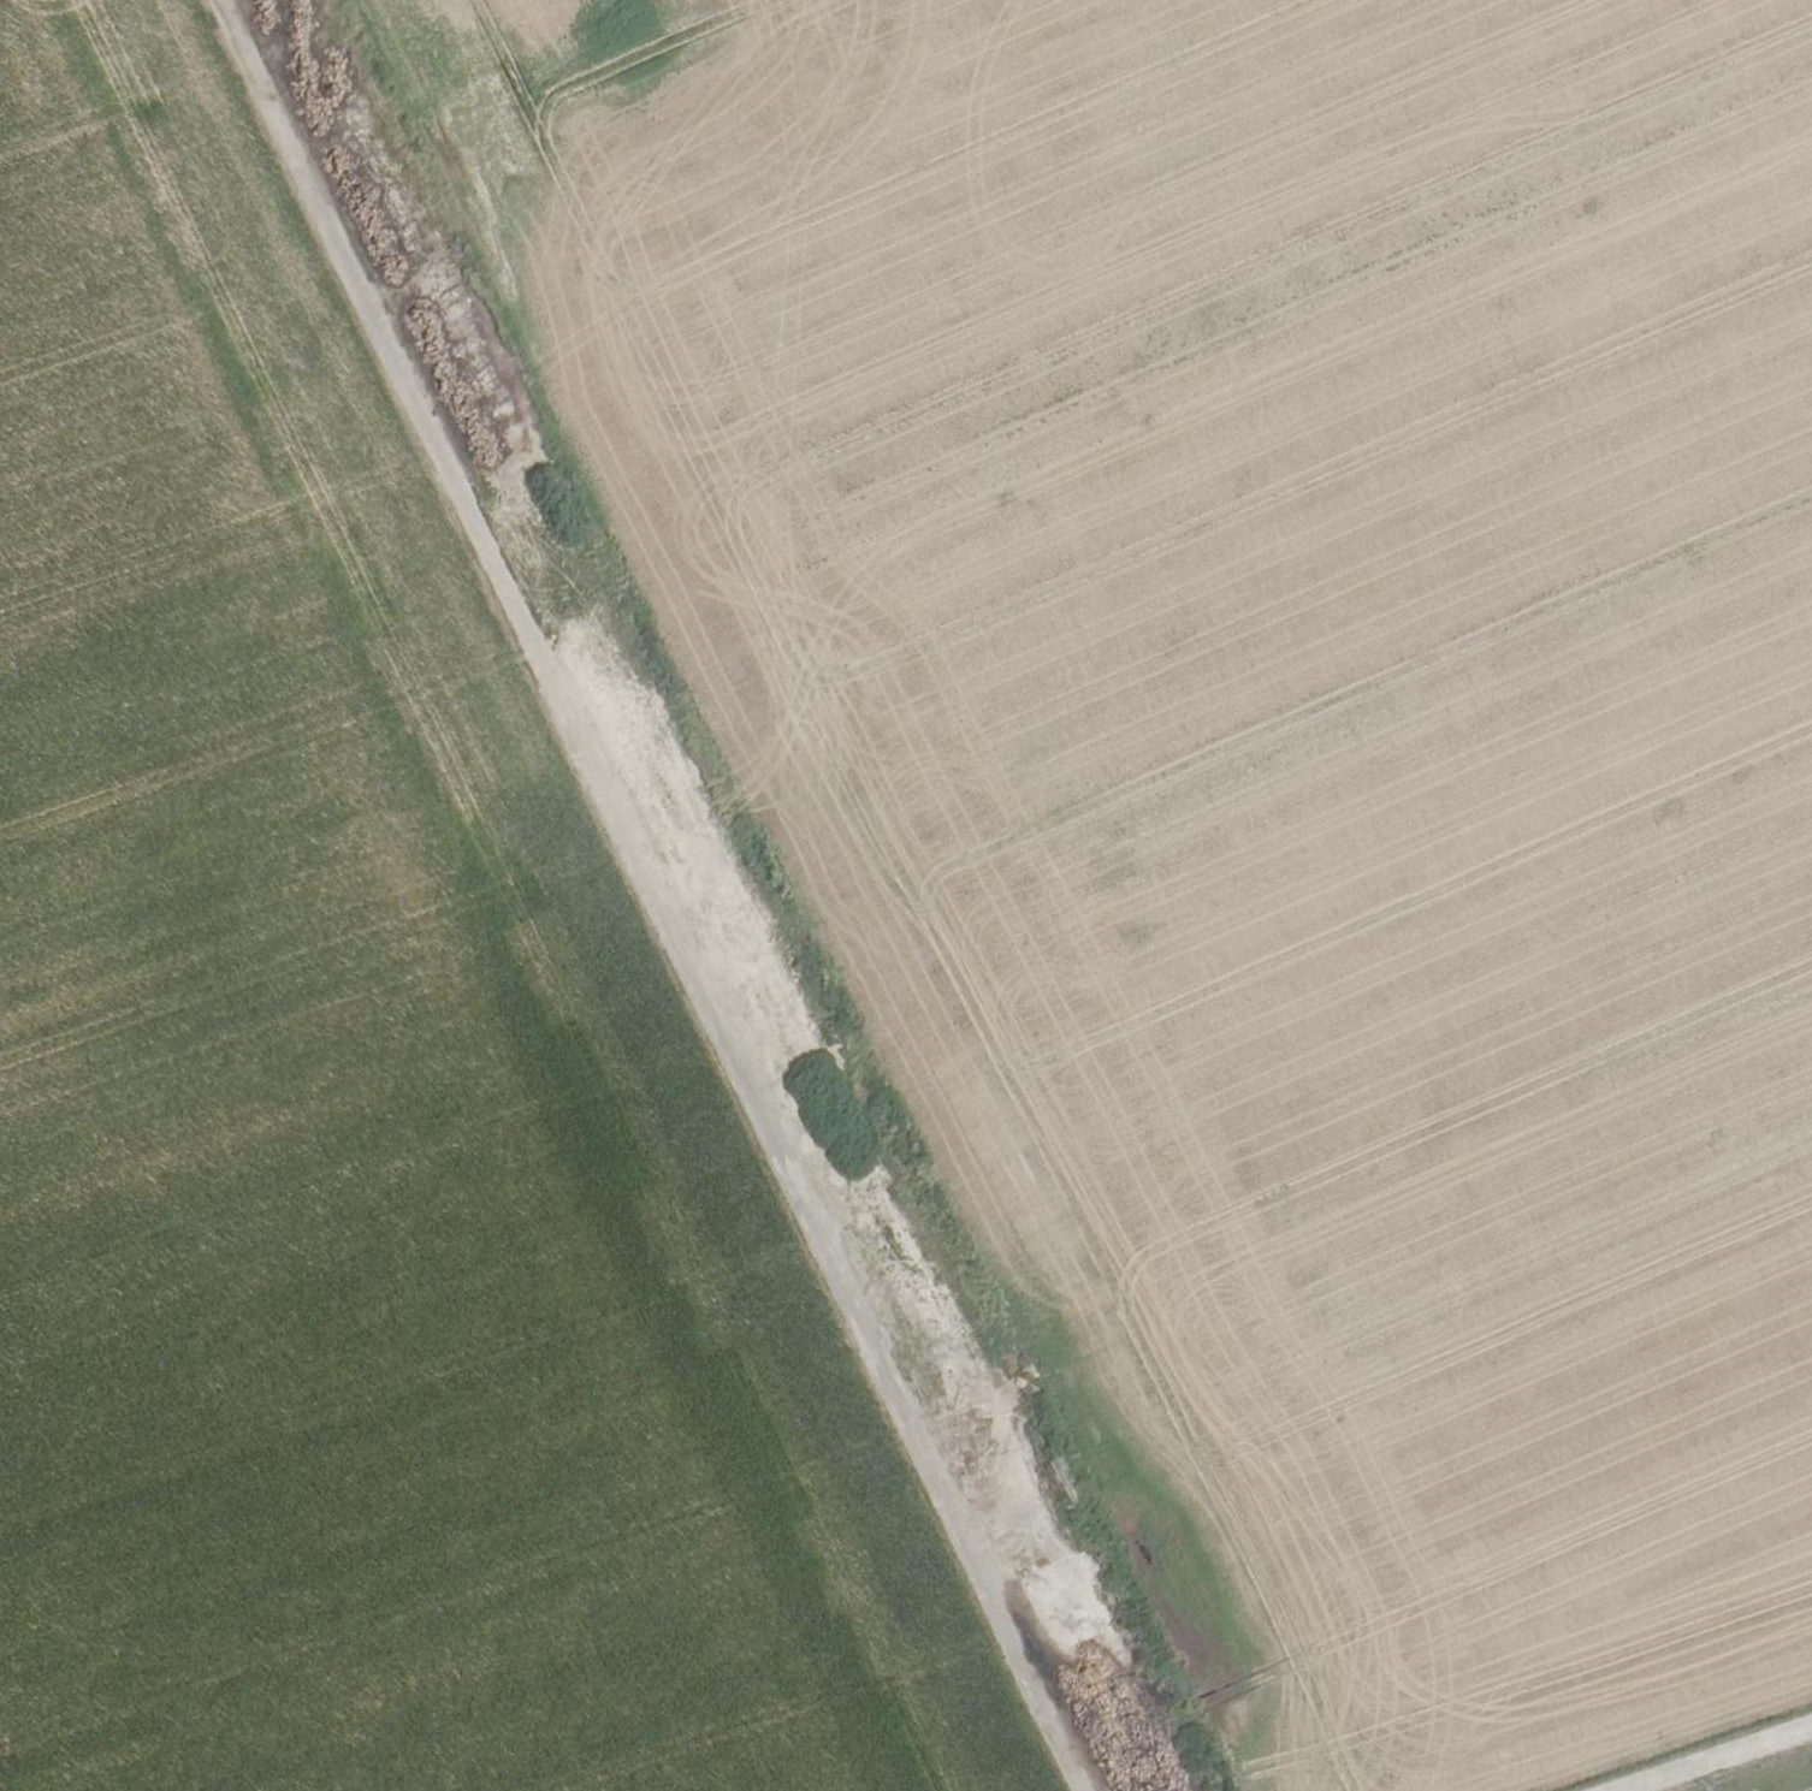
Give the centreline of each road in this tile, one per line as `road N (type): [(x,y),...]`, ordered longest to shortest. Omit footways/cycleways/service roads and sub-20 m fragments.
road 1 (track): [(219,0),(1085,1790)]
road 2 (track): [(1637,1790),(1811,1730)]

